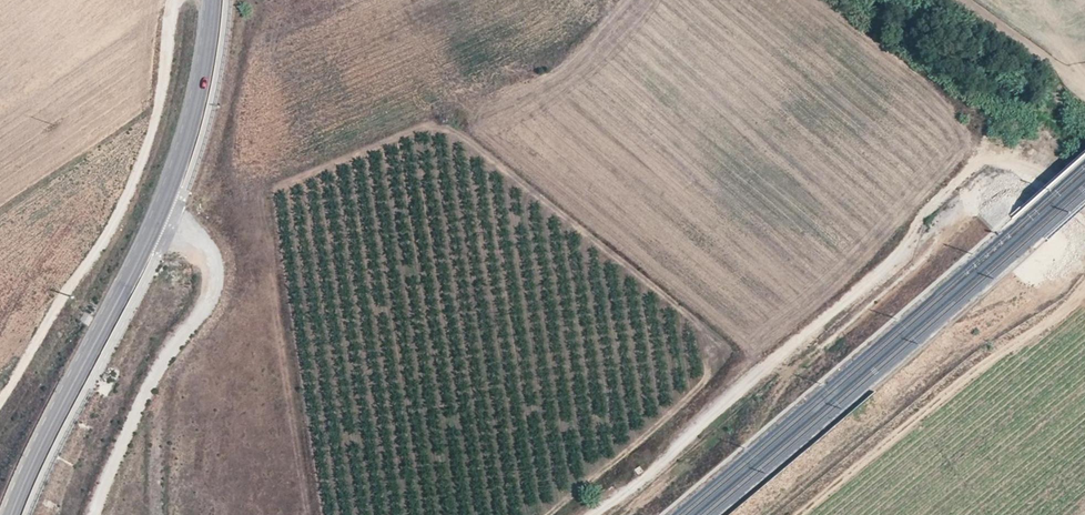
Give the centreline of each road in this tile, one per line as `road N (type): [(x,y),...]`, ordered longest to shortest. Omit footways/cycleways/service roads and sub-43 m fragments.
road 1 (tertiary): [(12,514),(154,224),(205,66),(212,0)]
road 2 (track): [(167,0),(132,165),(0,384)]
road 3 (track): [(154,224),(201,246),(208,298),(144,392),(93,514)]

